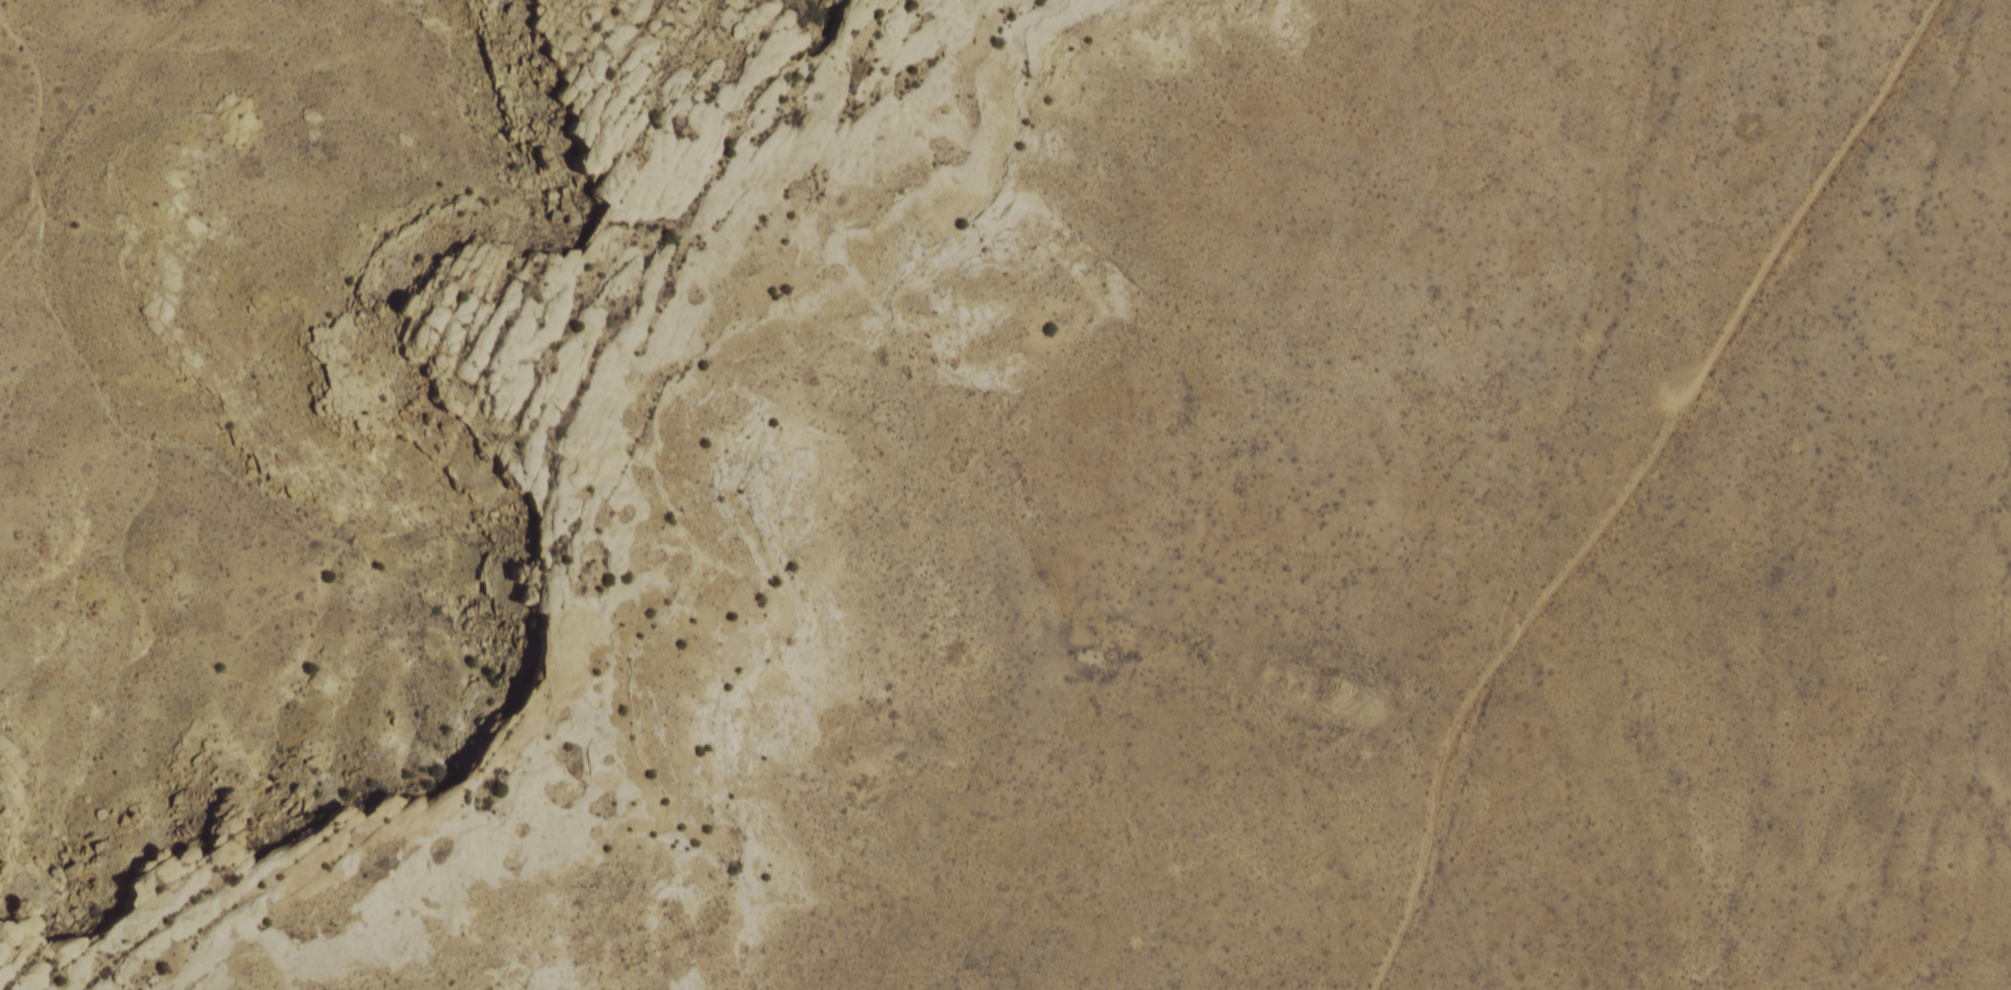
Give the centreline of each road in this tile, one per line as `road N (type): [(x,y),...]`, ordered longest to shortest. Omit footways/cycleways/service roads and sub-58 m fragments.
road 1 (track): [(1374,989),(1426,850),(1438,771),(1477,687),(1689,409),(1938,0)]

